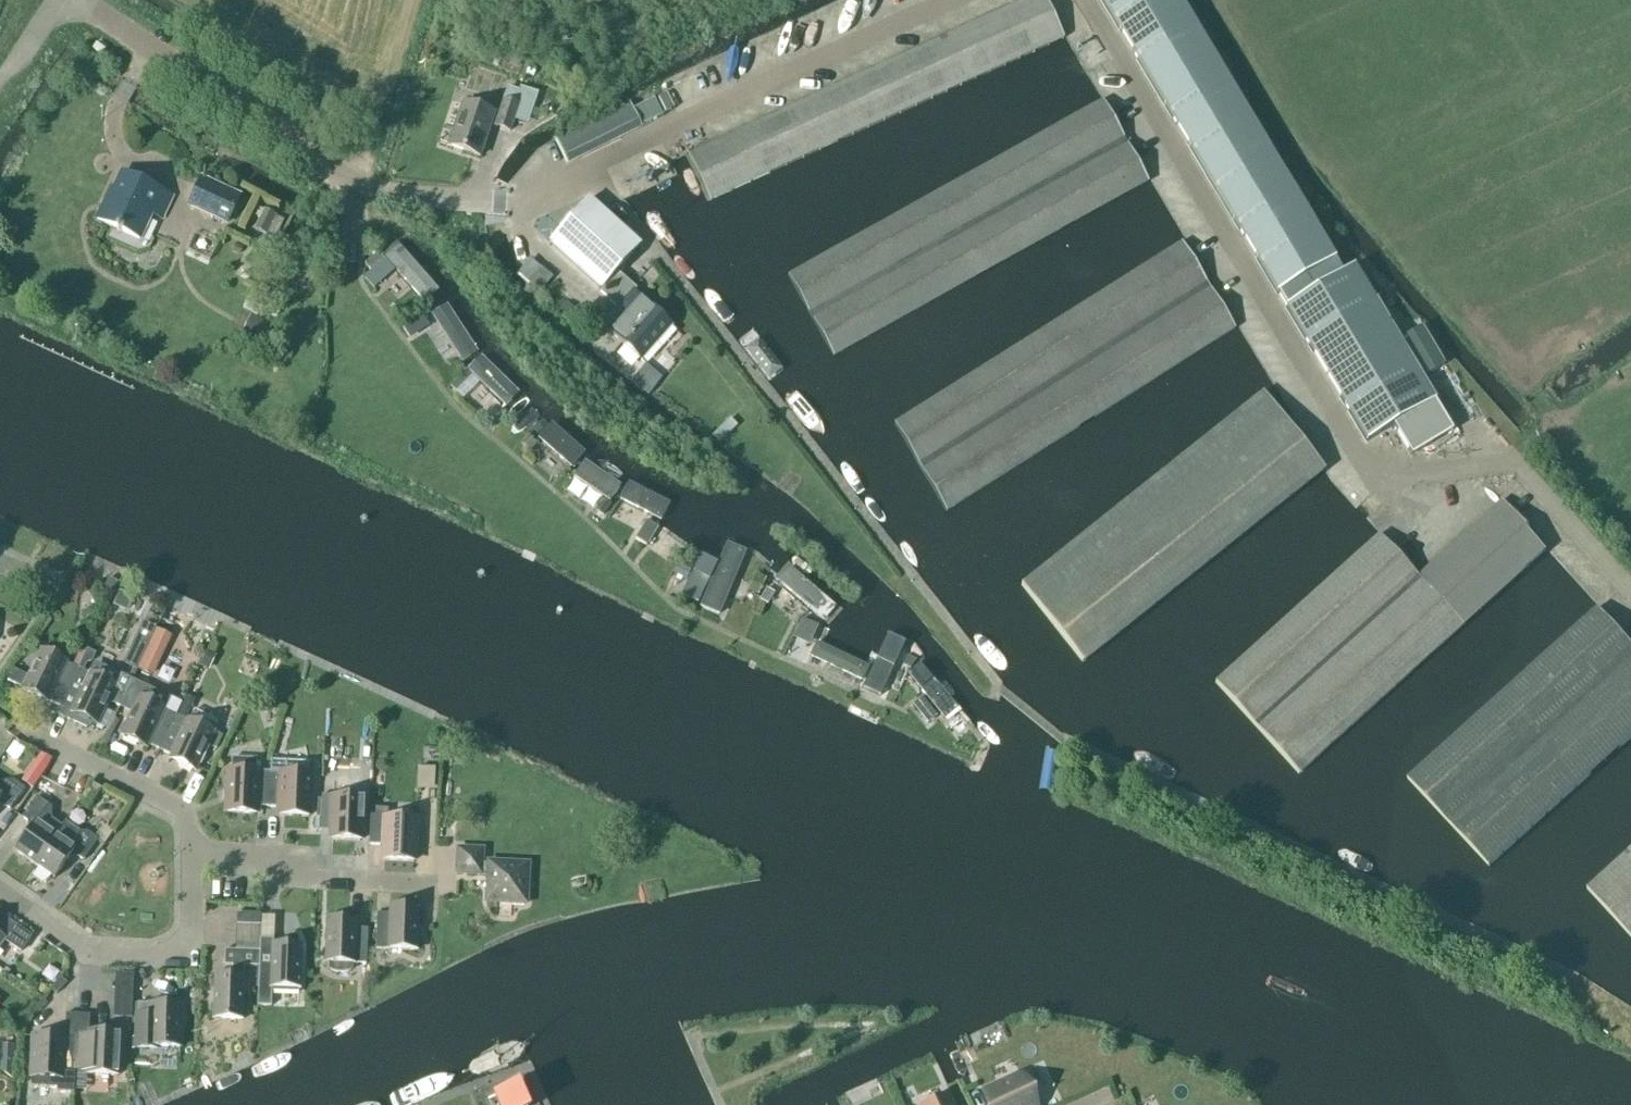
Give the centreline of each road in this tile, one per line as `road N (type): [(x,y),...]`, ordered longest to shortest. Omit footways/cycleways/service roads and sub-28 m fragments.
road 1 (unclassified): [(952,0),(510,202),(409,197),(344,177),(84,0)]
road 2 (unclassified): [(1630,590),(1516,466),(1388,478),(1364,466),(1088,0)]
road 3 (residential): [(0,895),(81,950),(164,957),(186,940),(191,925),(192,857)]
road 4 (residential): [(428,884),(301,878),(272,862),(192,857)]
road 5 (residential): [(192,857),(188,823),(176,807),(31,734)]

